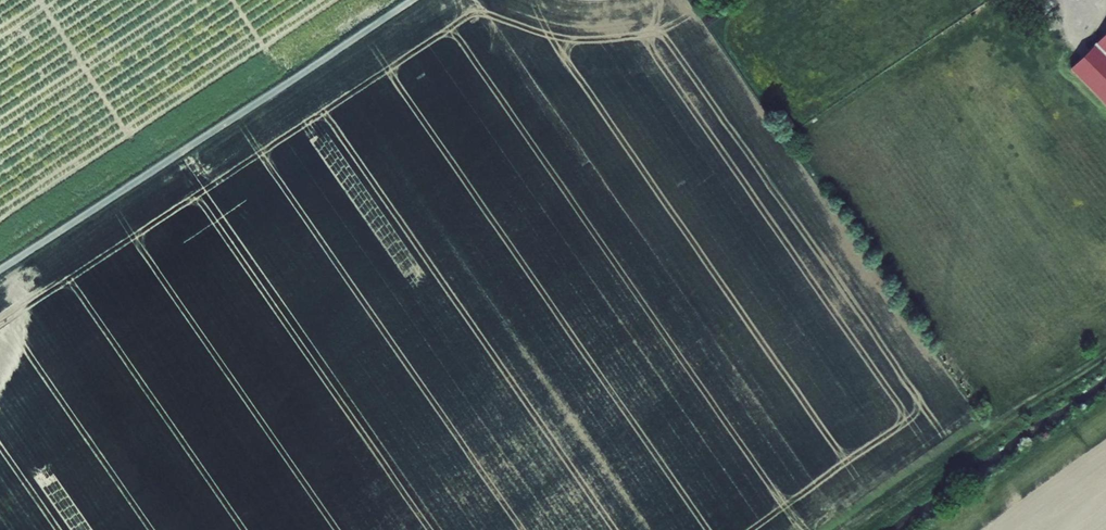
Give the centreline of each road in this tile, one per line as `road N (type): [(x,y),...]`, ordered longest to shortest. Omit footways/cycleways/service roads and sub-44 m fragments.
road 1 (track): [(422,0),(0,272)]

